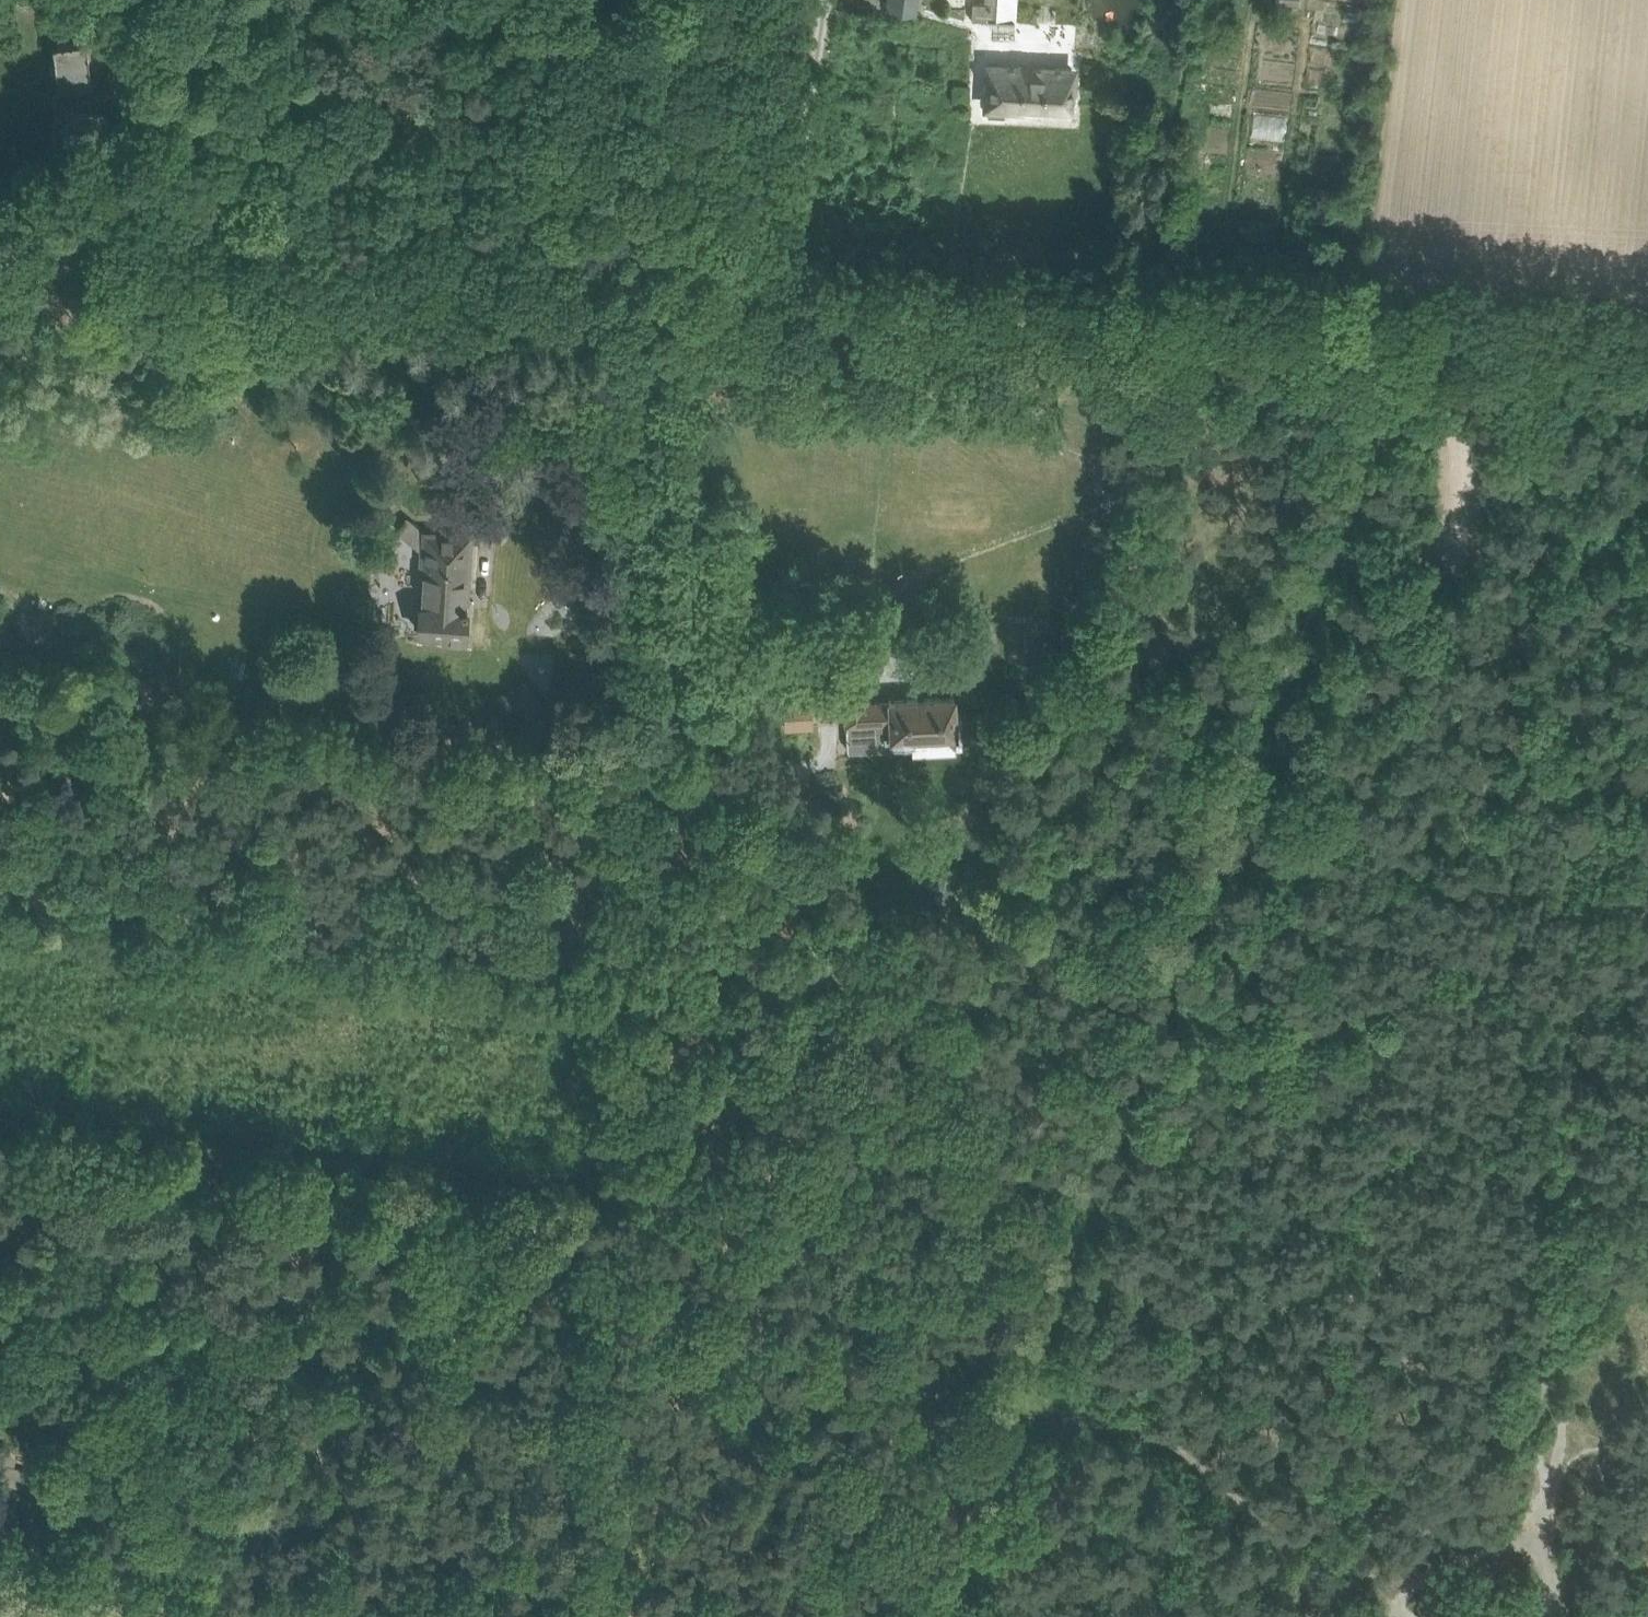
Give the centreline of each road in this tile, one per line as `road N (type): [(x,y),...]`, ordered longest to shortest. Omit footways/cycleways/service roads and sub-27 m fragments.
road 1 (unclassified): [(1647,332),(0,258)]

